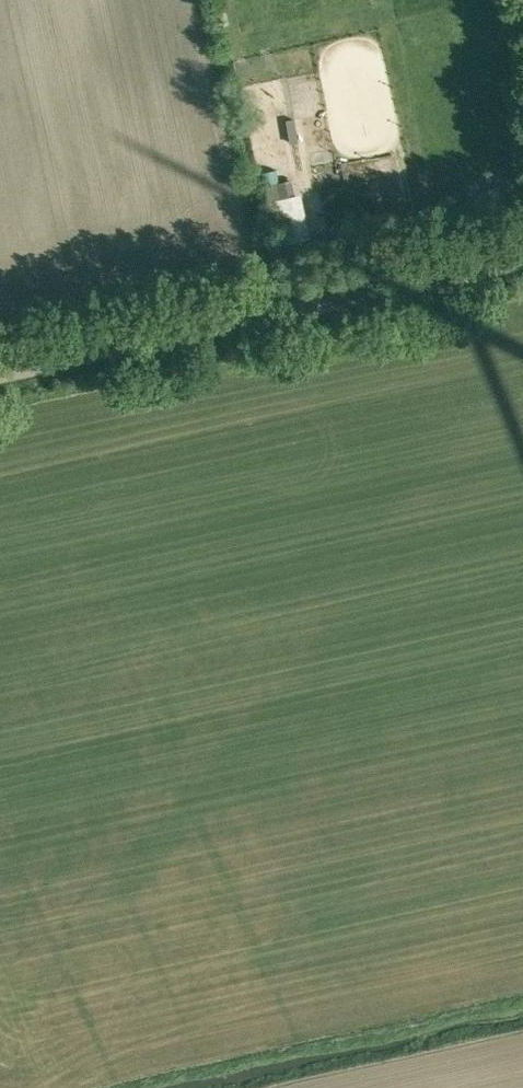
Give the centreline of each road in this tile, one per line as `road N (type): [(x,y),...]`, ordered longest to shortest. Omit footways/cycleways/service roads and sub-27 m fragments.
road 1 (unclassified): [(0,372),(522,259)]

